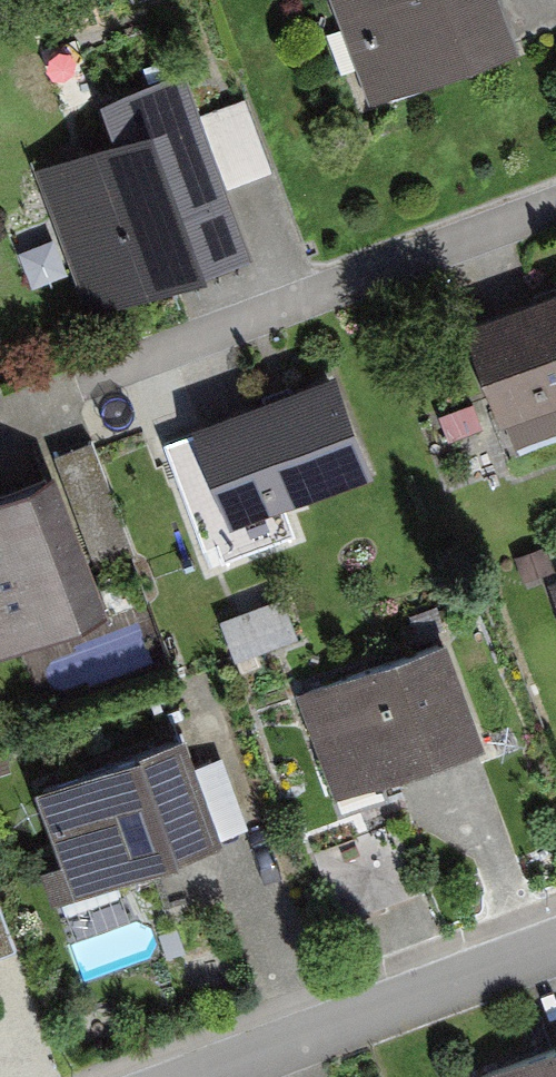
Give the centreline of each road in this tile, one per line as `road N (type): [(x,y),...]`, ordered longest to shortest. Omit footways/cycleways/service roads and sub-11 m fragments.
road 1 (residential): [(555,206),(0,411)]
road 2 (residential): [(555,951),(209,1076)]

